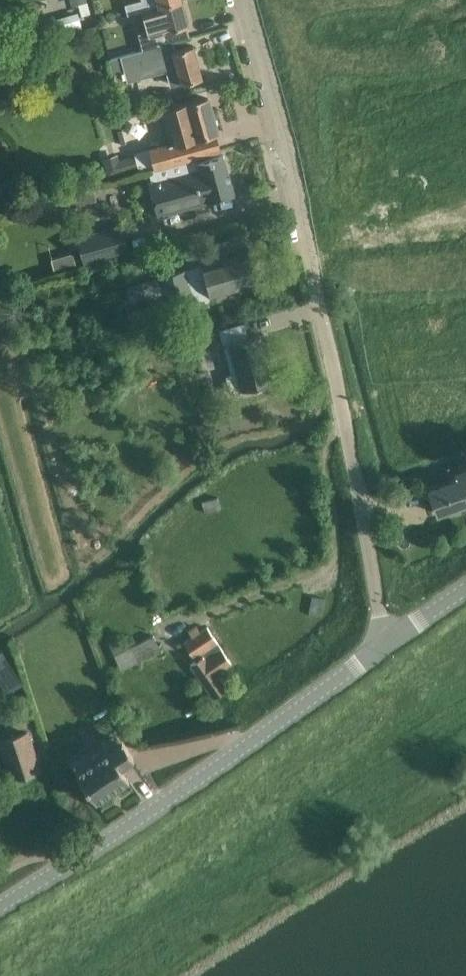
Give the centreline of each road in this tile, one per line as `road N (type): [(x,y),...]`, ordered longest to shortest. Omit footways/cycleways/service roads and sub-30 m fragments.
road 1 (unclassified): [(0,904),(229,758),(386,644)]
road 2 (residential): [(314,283),(386,644)]
road 3 (residential): [(243,0),(307,250)]
road 4 (residential): [(298,60),(307,250)]
road 5 (residential): [(314,283),(465,265)]
road 6 (residential): [(439,53),(298,60)]

